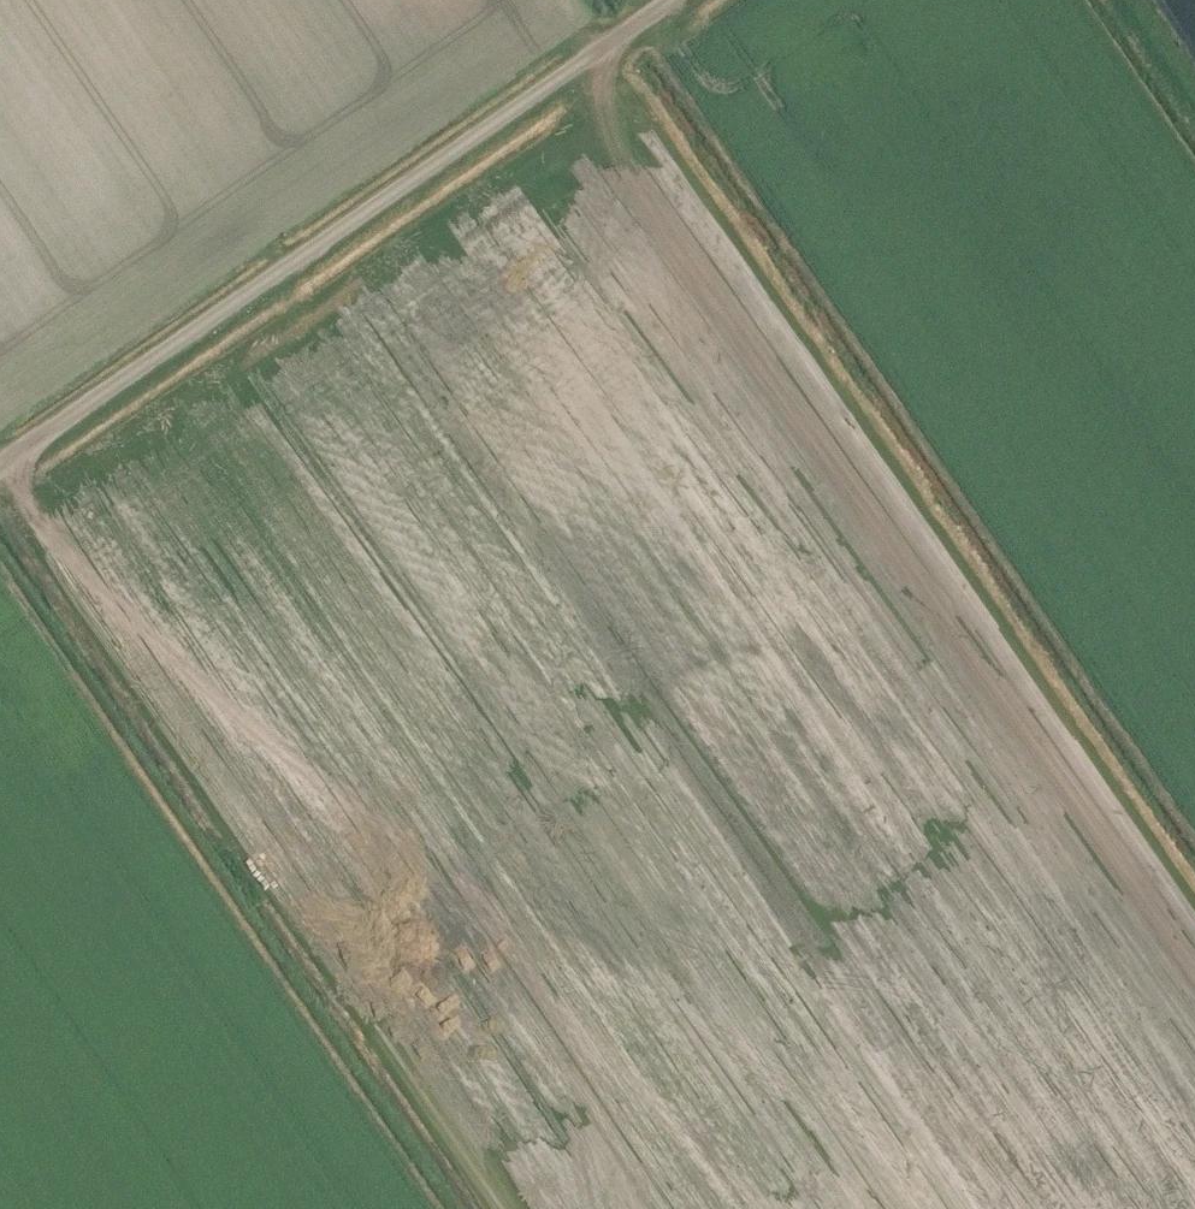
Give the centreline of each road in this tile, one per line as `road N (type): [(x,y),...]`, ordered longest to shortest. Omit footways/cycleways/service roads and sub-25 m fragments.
road 1 (unclassified): [(0,462),(667,0)]

